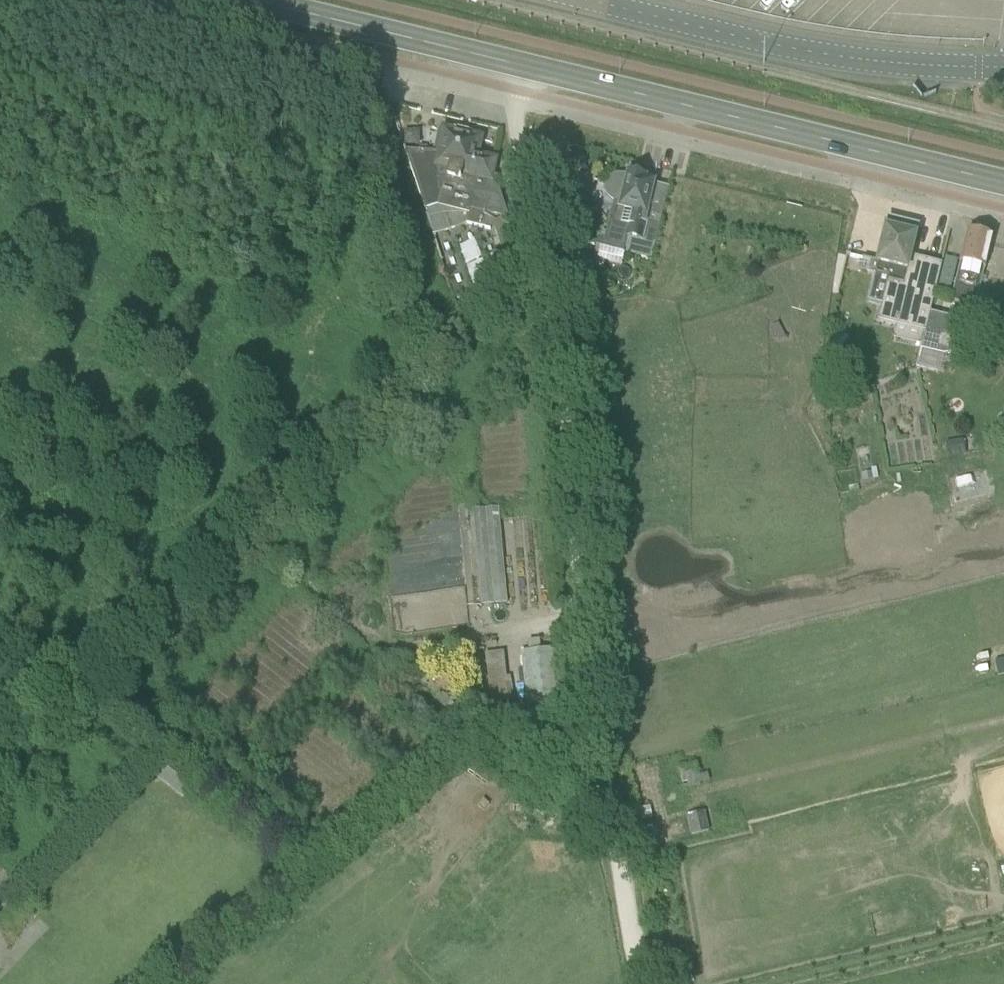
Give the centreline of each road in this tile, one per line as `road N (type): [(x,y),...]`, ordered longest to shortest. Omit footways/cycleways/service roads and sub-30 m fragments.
road 1 (track): [(643,983),(520,136),(529,95)]
road 2 (secondary): [(1003,187),(535,72)]
road 3 (unclassified): [(574,0),(814,58),(1003,70)]
road 4 (secondary): [(535,72),(253,0)]

